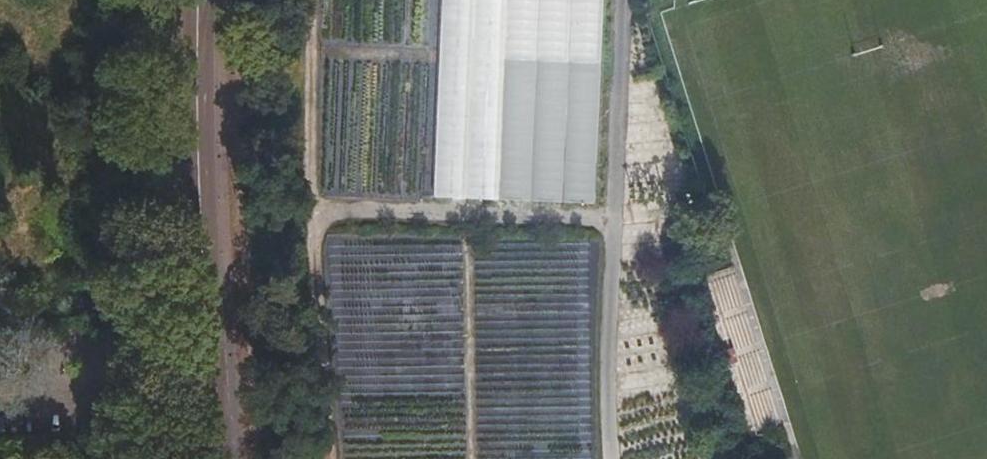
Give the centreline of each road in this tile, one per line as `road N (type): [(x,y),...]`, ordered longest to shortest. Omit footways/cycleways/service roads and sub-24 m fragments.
road 1 (primary): [(227,0),(227,253),(239,458)]

